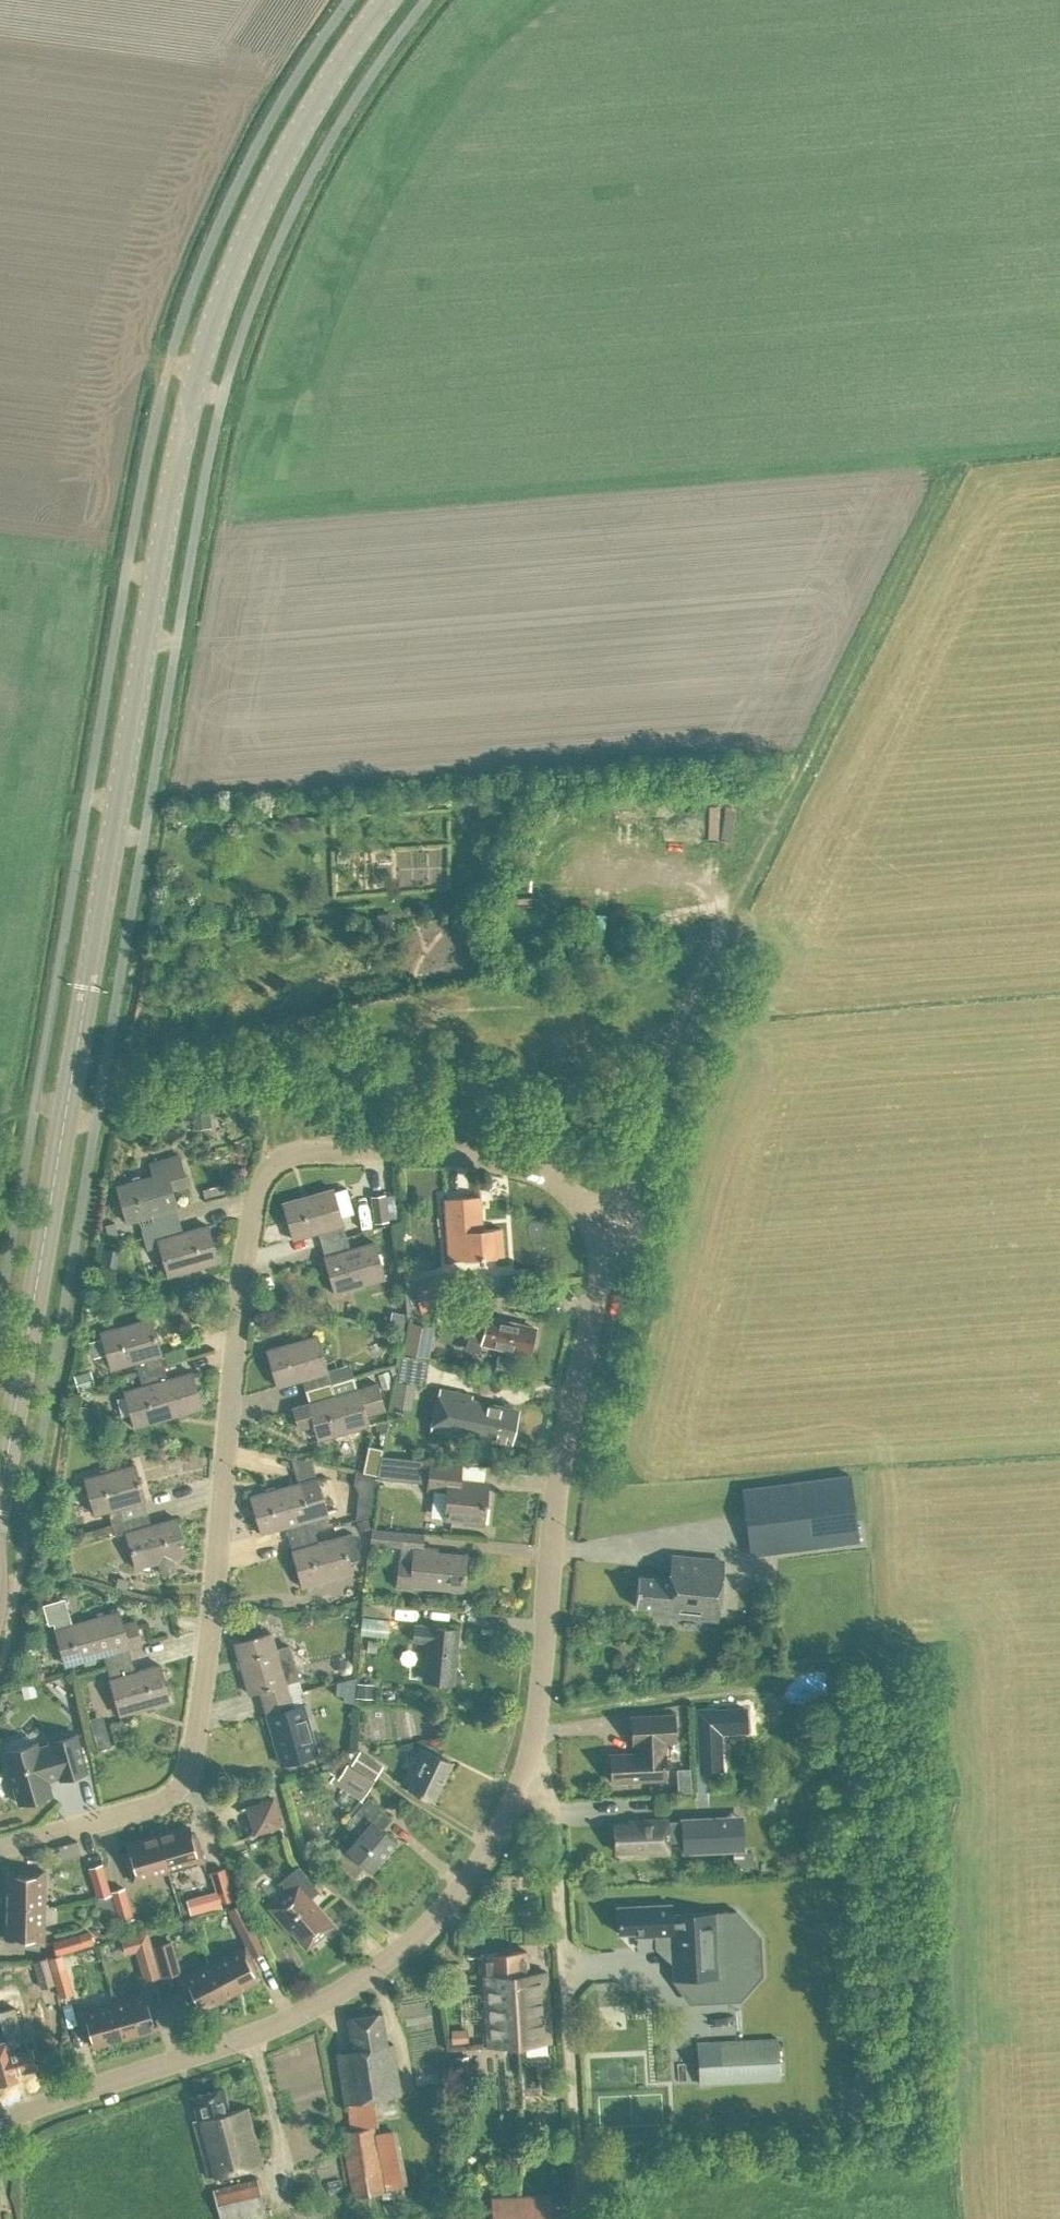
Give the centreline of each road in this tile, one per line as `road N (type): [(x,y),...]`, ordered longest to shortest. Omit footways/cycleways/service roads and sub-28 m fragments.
road 1 (residential): [(0,1849),(172,1796),(185,1778),(203,1694),(246,1255),(255,1197),(268,1170),(303,1154),(461,1156),(534,1171),(579,1197),(600,1238),(601,1268),(565,1439),(523,1778),(492,1837),(432,1922),(303,2012),(0,2116)]
road 2 (tertiary): [(388,0),(294,142),(207,340),(160,561),(0,1496)]
road 3 (track): [(591,1213),(626,1170),(675,1028),(947,478)]
road 4 (track): [(523,1778),(553,1796),(583,2218)]

